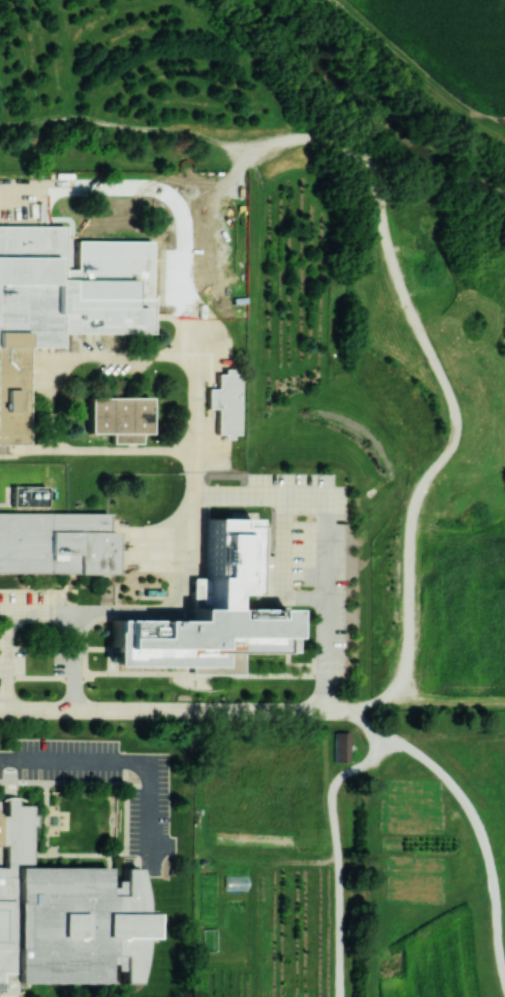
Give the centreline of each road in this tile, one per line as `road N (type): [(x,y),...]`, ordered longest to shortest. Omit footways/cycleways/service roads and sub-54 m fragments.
road 1 (residential): [(0,708),(347,710)]

